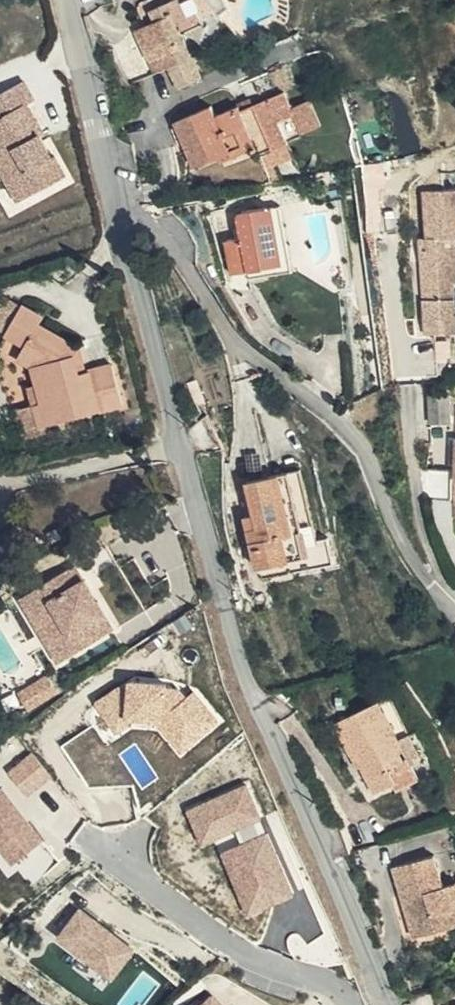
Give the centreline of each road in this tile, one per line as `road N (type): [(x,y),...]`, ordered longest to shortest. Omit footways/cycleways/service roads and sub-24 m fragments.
road 1 (residential): [(221,589),(69,0)]

